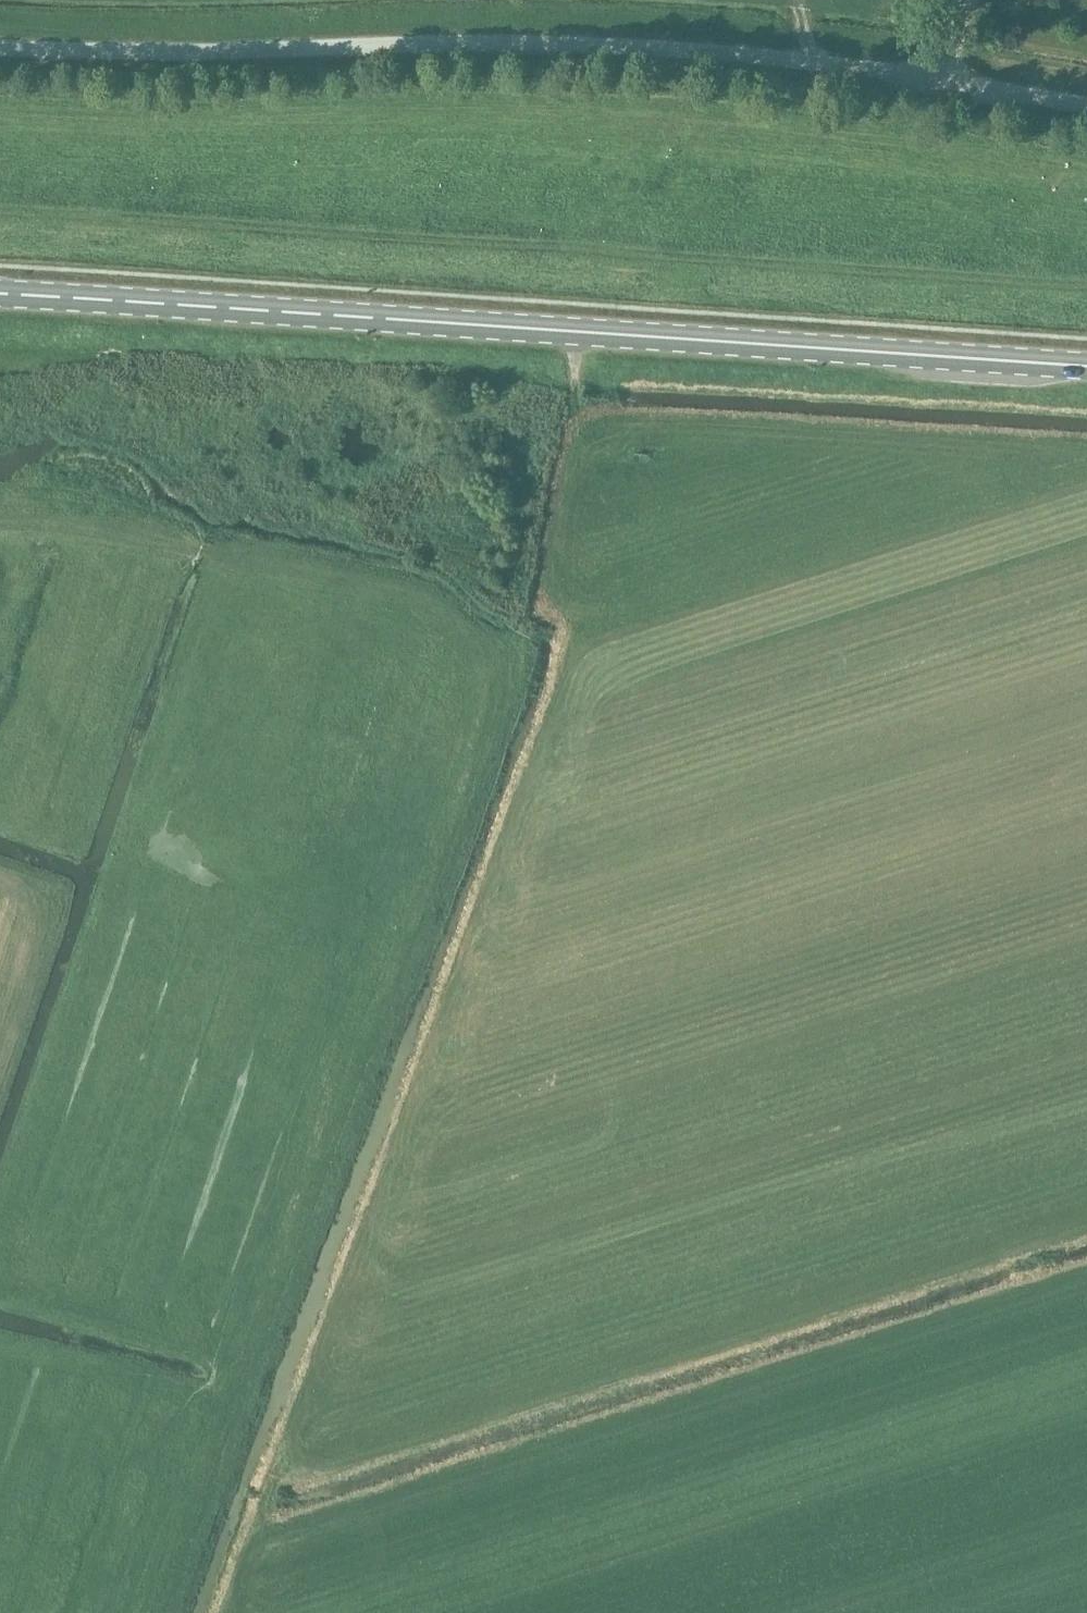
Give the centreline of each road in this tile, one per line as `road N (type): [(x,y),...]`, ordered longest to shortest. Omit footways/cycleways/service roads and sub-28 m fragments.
road 1 (unclassified): [(1086,101),(637,45),(185,55),(0,47)]
road 2 (primary): [(1086,365),(0,293)]
road 3 (track): [(562,613),(550,575),(578,330)]

